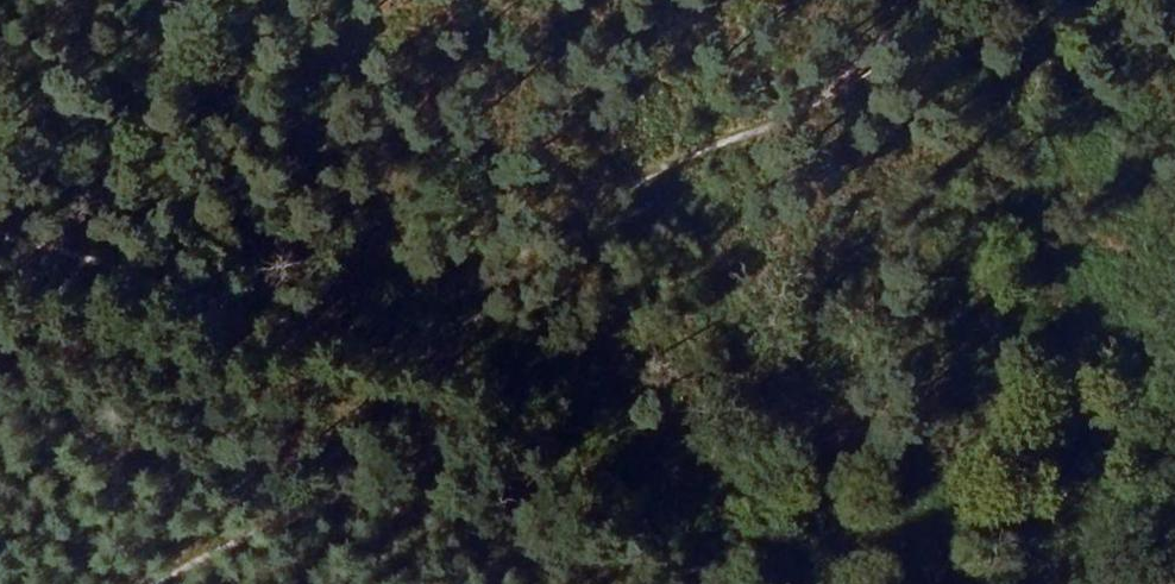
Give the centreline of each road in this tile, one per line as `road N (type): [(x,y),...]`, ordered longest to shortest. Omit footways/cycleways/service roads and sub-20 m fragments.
road 1 (track): [(86,0),(484,364),(512,417),(653,535),(668,583)]
road 2 (track): [(484,364),(464,283),(556,214),(775,126),(892,36),(925,0)]

